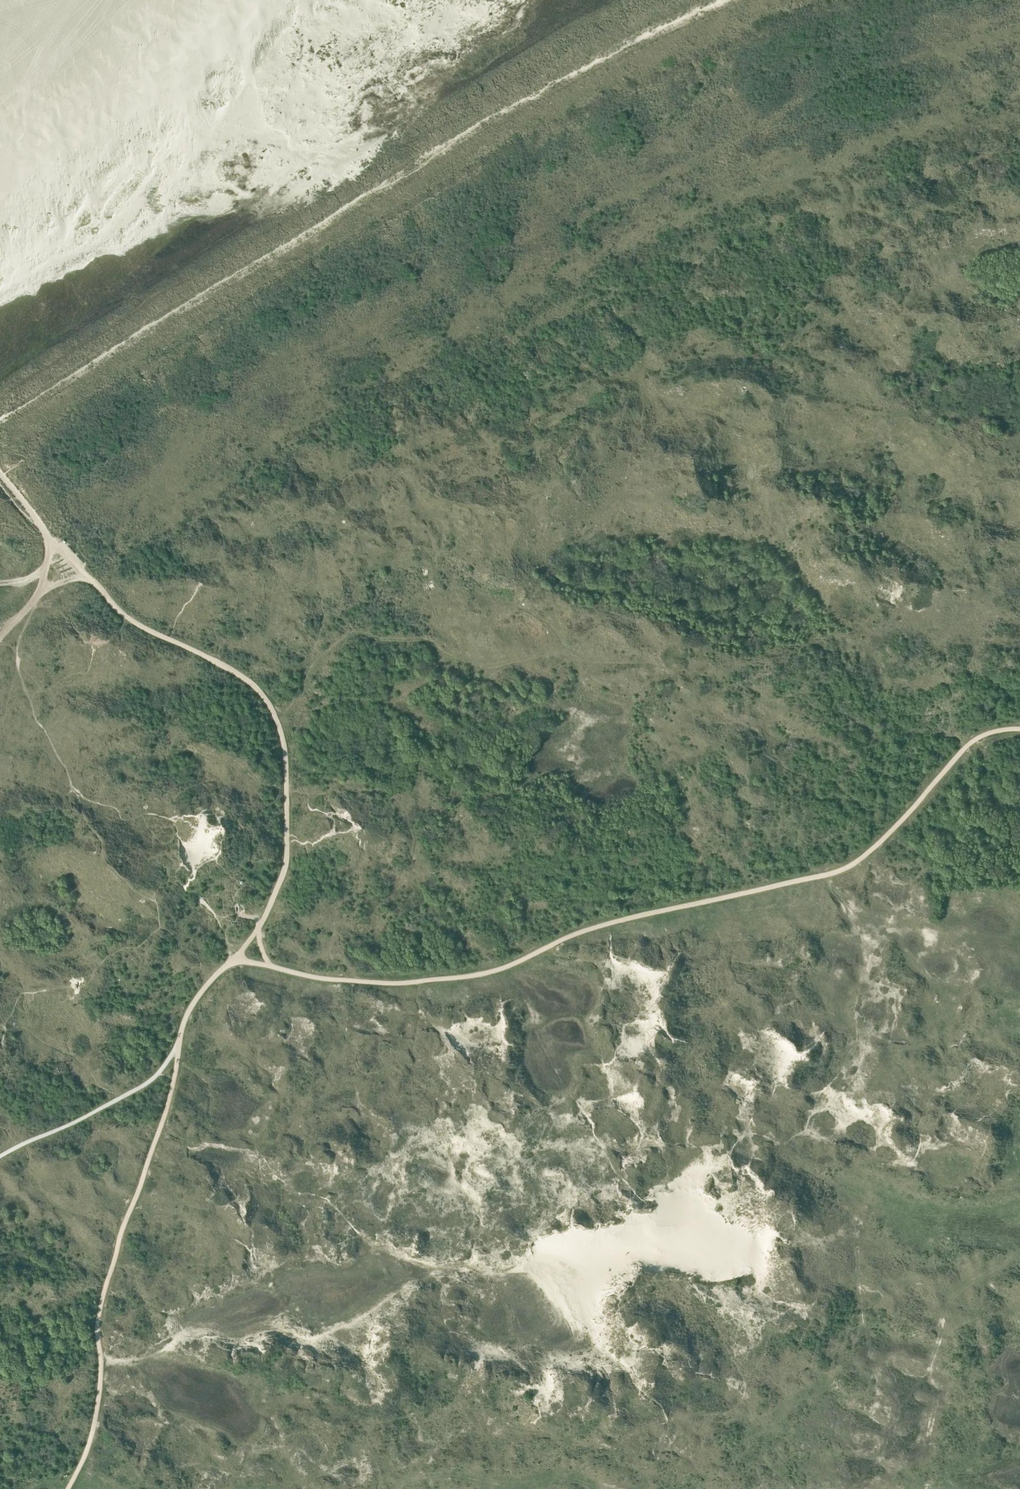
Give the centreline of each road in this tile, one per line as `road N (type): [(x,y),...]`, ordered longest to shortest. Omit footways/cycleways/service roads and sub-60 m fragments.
road 1 (track): [(0,420),(591,59),(720,0)]

